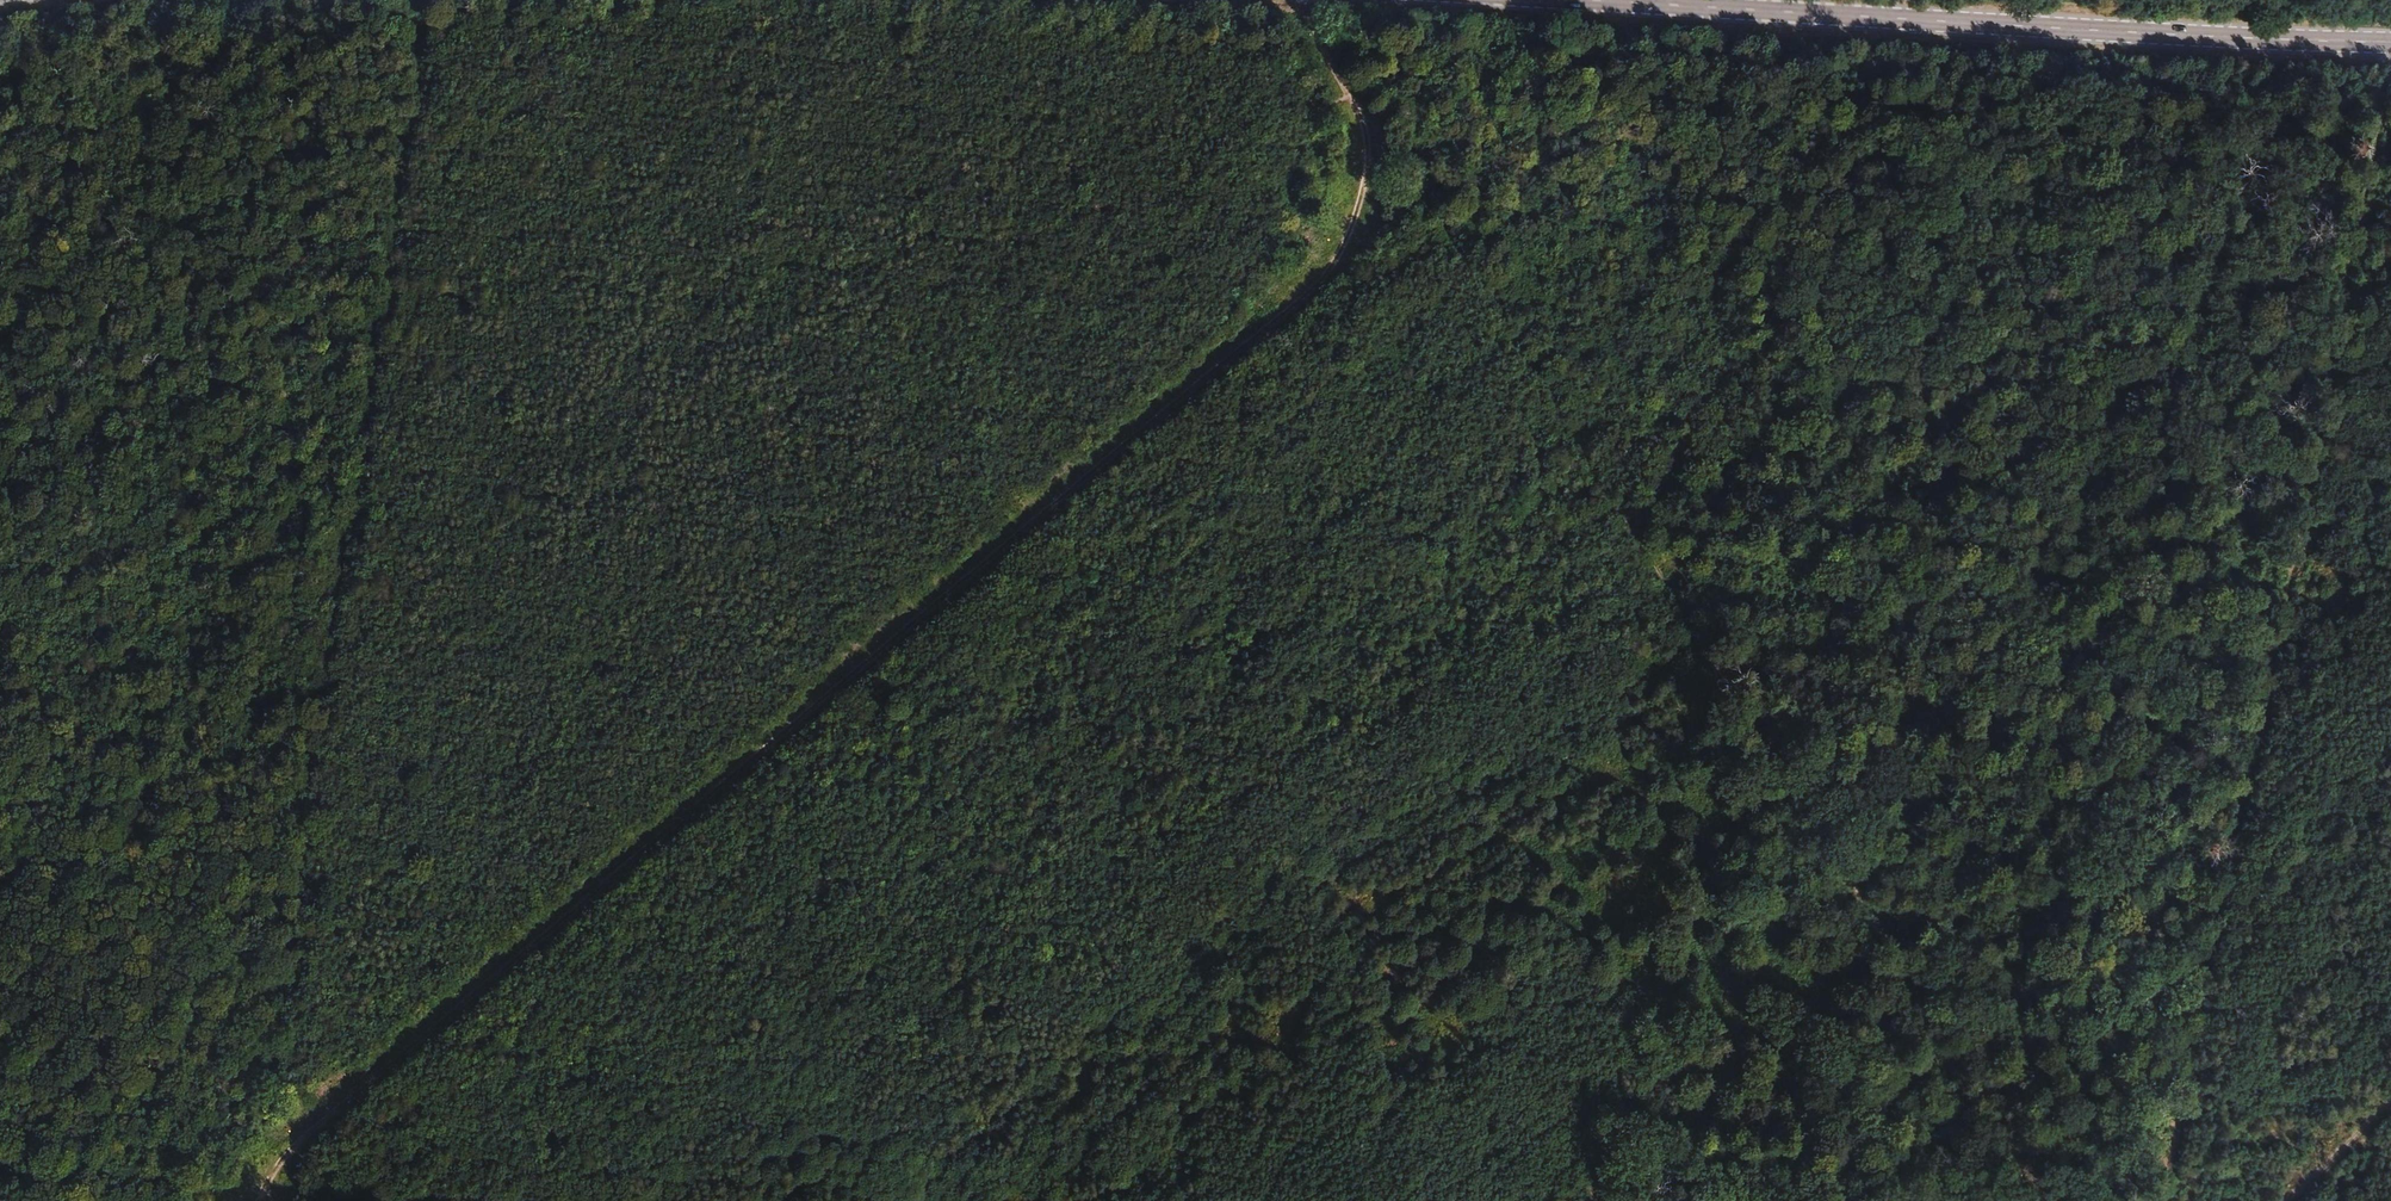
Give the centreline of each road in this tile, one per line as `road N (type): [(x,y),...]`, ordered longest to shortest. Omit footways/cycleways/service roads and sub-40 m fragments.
road 1 (track): [(241,1200),(1623,44)]
road 2 (track): [(1303,0),(2028,1200)]
road 3 (track): [(244,1200),(445,0)]
road 4 (primary): [(1576,0),(2390,43)]
road 5 (track): [(0,1177),(286,1200)]
road 6 (track): [(1293,316),(1338,246),(1358,171),(1364,97)]
road 7 (track): [(2390,1103),(2289,1200)]

